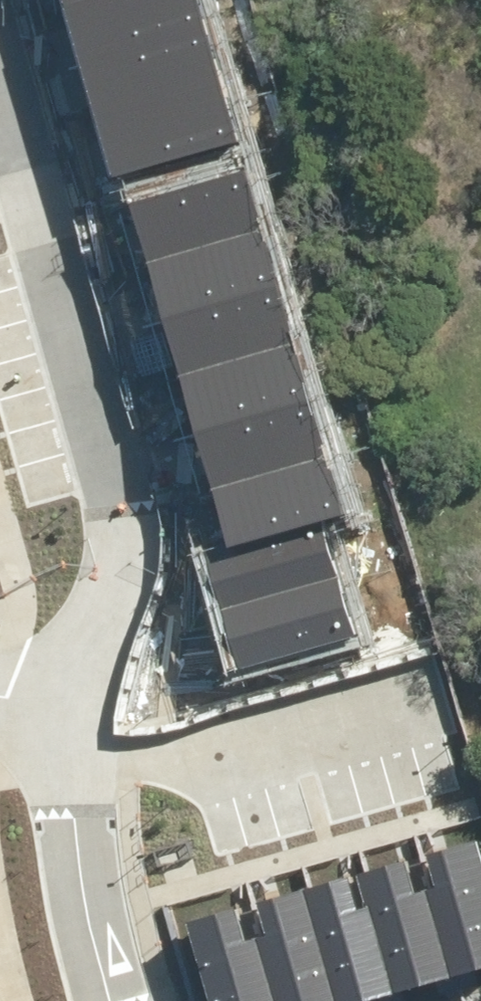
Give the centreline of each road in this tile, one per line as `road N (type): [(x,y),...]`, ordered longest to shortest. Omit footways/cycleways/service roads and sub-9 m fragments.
road 1 (residential): [(70,712),(92,662),(108,591),(109,527),(0,87)]
road 2 (residential): [(122,1000),(95,897),(70,712)]

